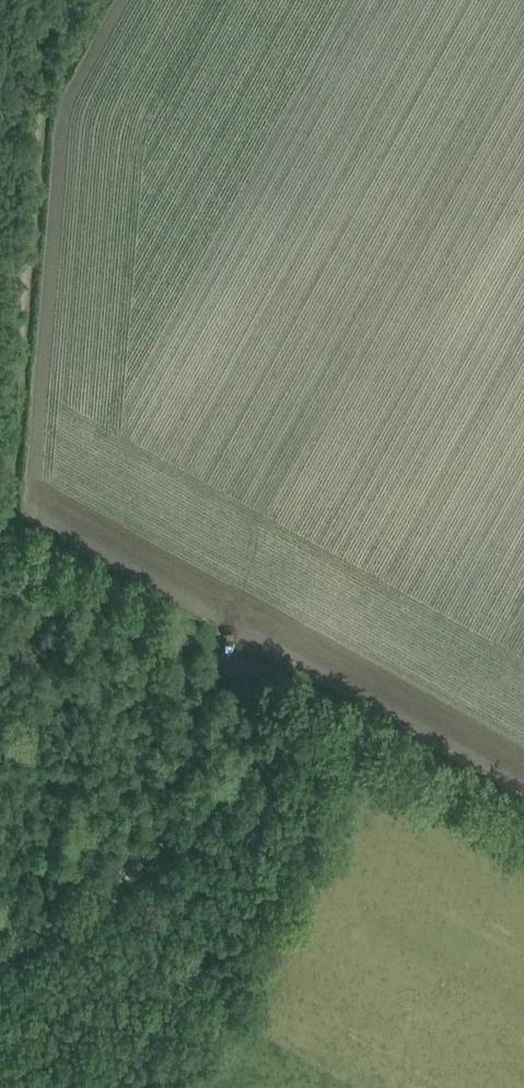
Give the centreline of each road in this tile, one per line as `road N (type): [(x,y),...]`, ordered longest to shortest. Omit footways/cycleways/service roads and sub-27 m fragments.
road 1 (track): [(0,952),(89,904),(235,773),(288,743),(340,748),(523,850)]

